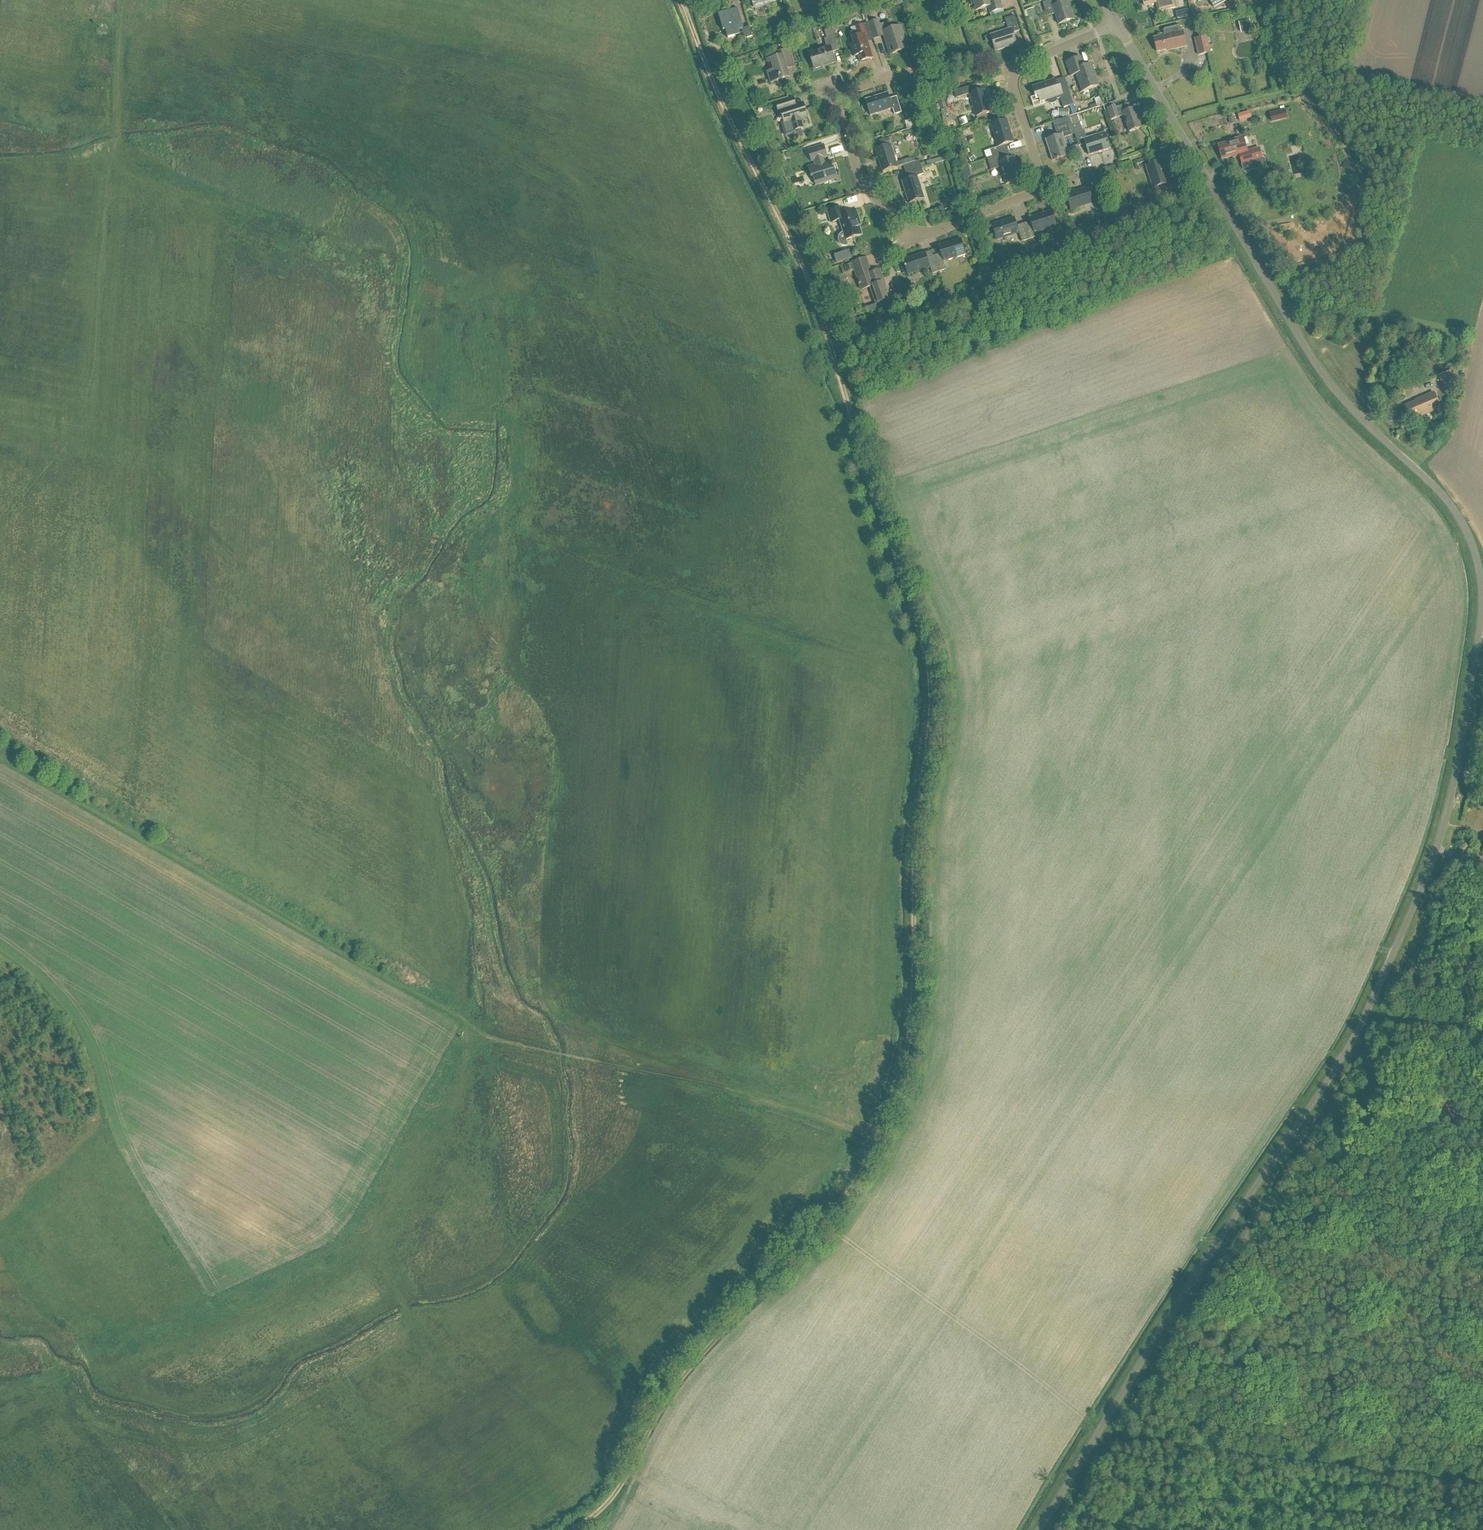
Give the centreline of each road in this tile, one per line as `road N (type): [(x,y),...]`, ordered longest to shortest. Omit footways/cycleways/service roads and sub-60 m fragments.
road 1 (unclassified): [(1039,1529),(1329,1079),(1403,931),(1456,776),(1482,607),(1469,535),(1443,496),(1327,381),(1297,333)]
road 2 (track): [(681,0),(811,286),(927,654),(931,718),(914,853),(913,997),(875,1140)]
road 3 (track): [(875,1140),(821,1228),(683,1375),(616,1492),(570,1529)]
road 4 (track): [(1482,1480),(1100,1428)]
road 5 (residential): [(1297,333),(1118,25)]
road 6 (residential): [(1044,188),(1016,79),(1022,65),(1118,25)]
road 7 (residential): [(830,83),(871,195),(921,237)]
road 8 (residential): [(921,237),(1044,188)]

